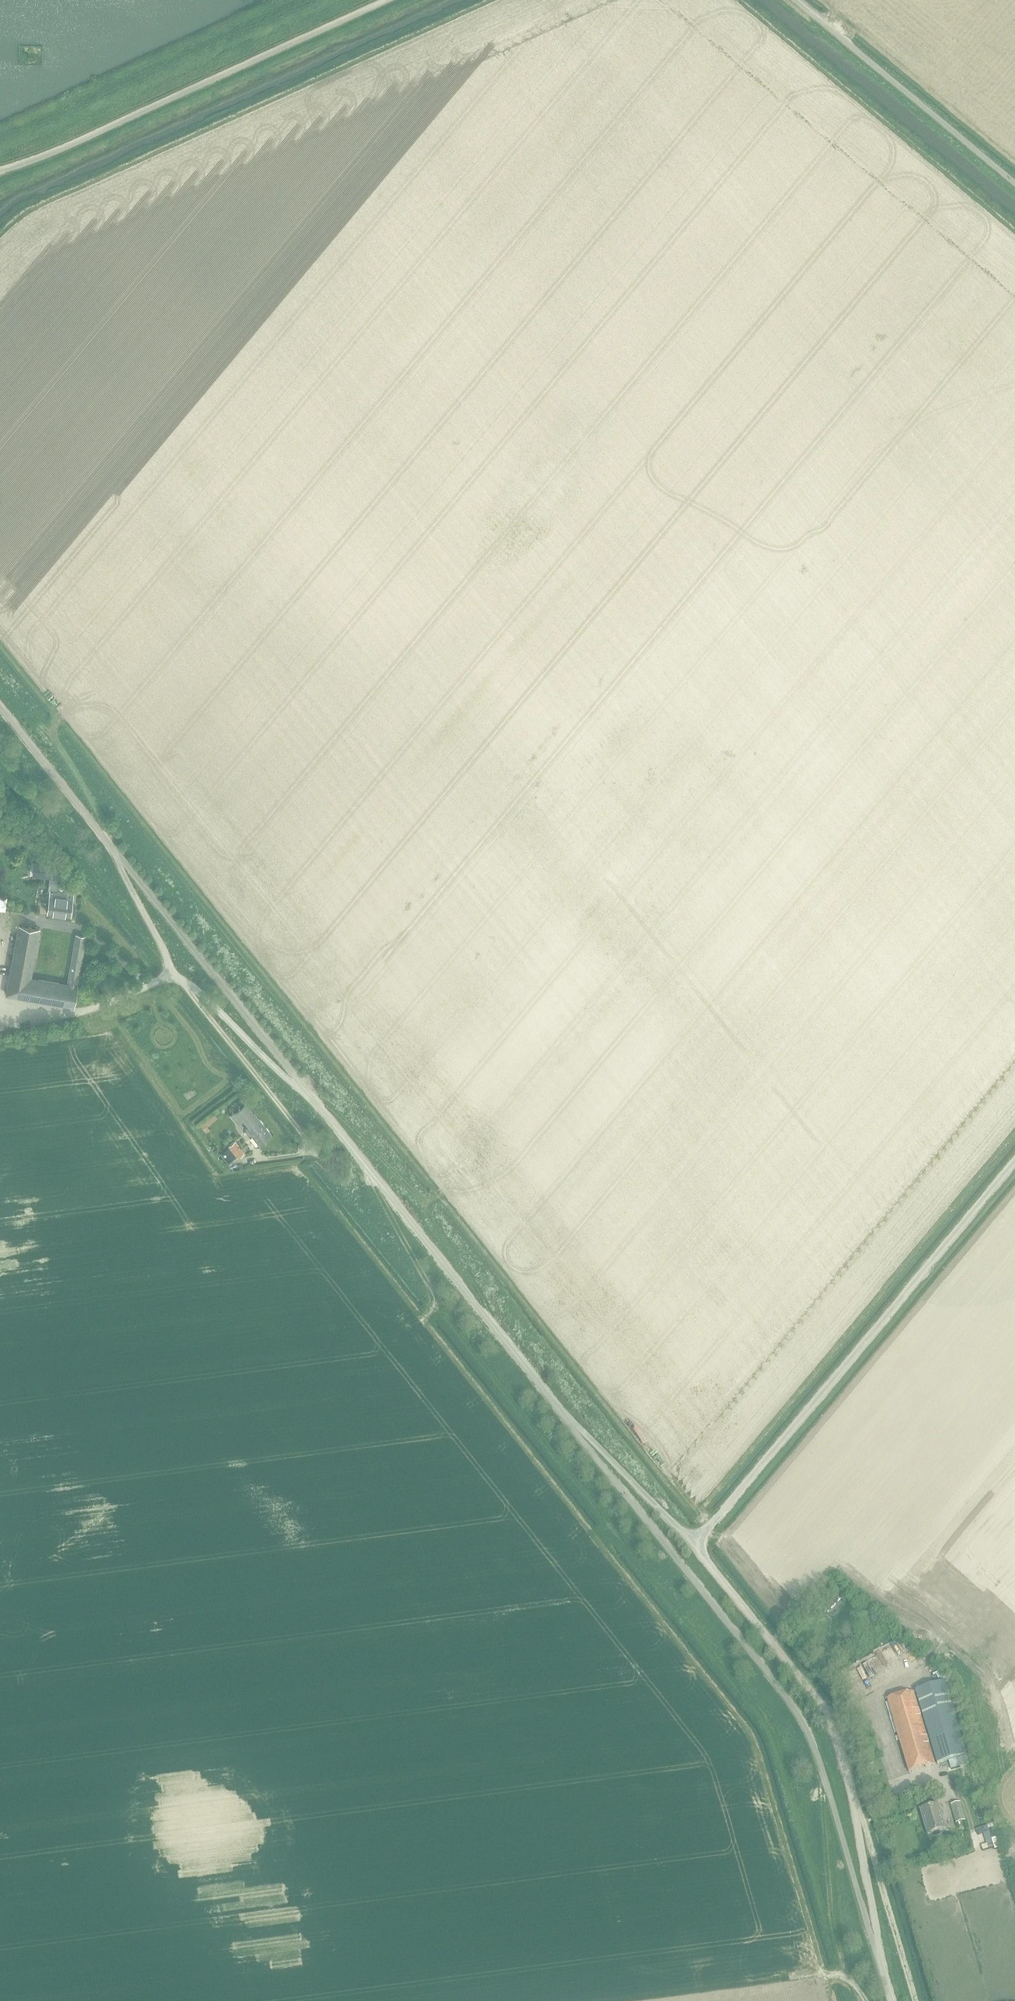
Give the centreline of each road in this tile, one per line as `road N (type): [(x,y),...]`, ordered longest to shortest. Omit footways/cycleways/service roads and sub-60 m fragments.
road 1 (unclassified): [(875,1949),(807,1731),(563,1415)]
road 2 (unclassified): [(695,1542),(1014,1165)]
road 3 (unclassified): [(875,1949),(856,1819),(830,1719),(695,1542)]
road 4 (unclassified): [(0,170),(397,0)]
road 5 (unclassified): [(563,1415),(306,1093)]
road 6 (unclassified): [(306,1093),(114,850)]
road 7 (track): [(310,1098),(334,1110),(425,1204),(489,1321)]
road 8 (unclassified): [(799,0),(1014,184)]
road 9 (unclassified): [(181,980),(304,1137),(311,1148),(299,1155)]
road 10 (track): [(106,840),(49,729),(0,681)]
road 11 (unclassified): [(695,1542),(563,1415)]
road 12 (unclassified): [(114,850),(0,707)]
road 13 (unclassified): [(306,1093),(181,980)]
road 14 (unclassified): [(181,980),(114,850)]

